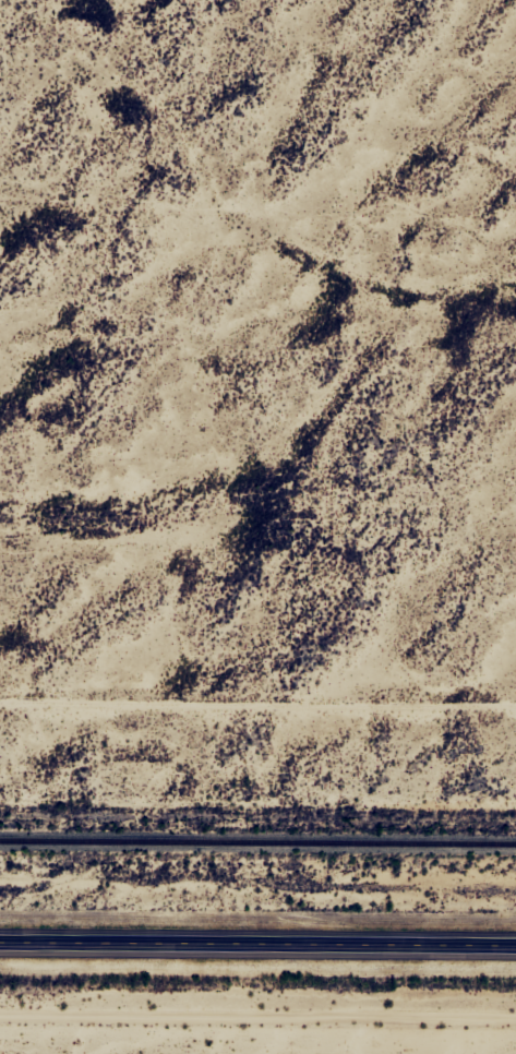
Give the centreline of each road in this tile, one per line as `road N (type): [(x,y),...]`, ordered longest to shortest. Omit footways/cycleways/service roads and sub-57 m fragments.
road 1 (trunk): [(515,942),(0,939)]

